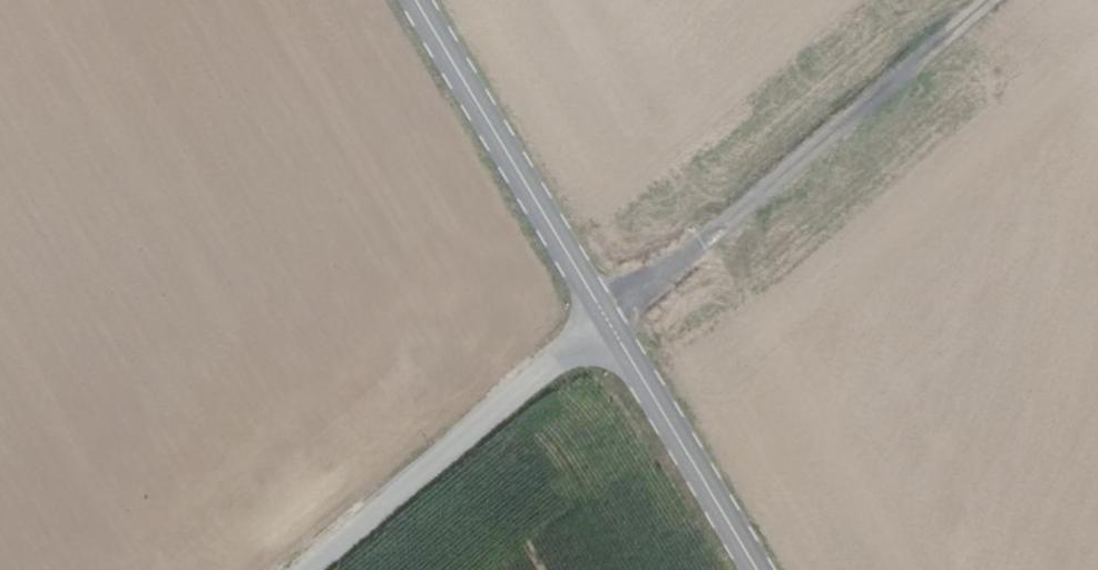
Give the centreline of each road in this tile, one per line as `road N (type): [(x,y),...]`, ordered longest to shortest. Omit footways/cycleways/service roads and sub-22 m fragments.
road 1 (track): [(1010,0),(606,316)]
road 2 (unclassified): [(309,569),(606,316)]
road 3 (secondary): [(418,0),(606,316)]
road 4 (secondary): [(606,316),(757,569)]

